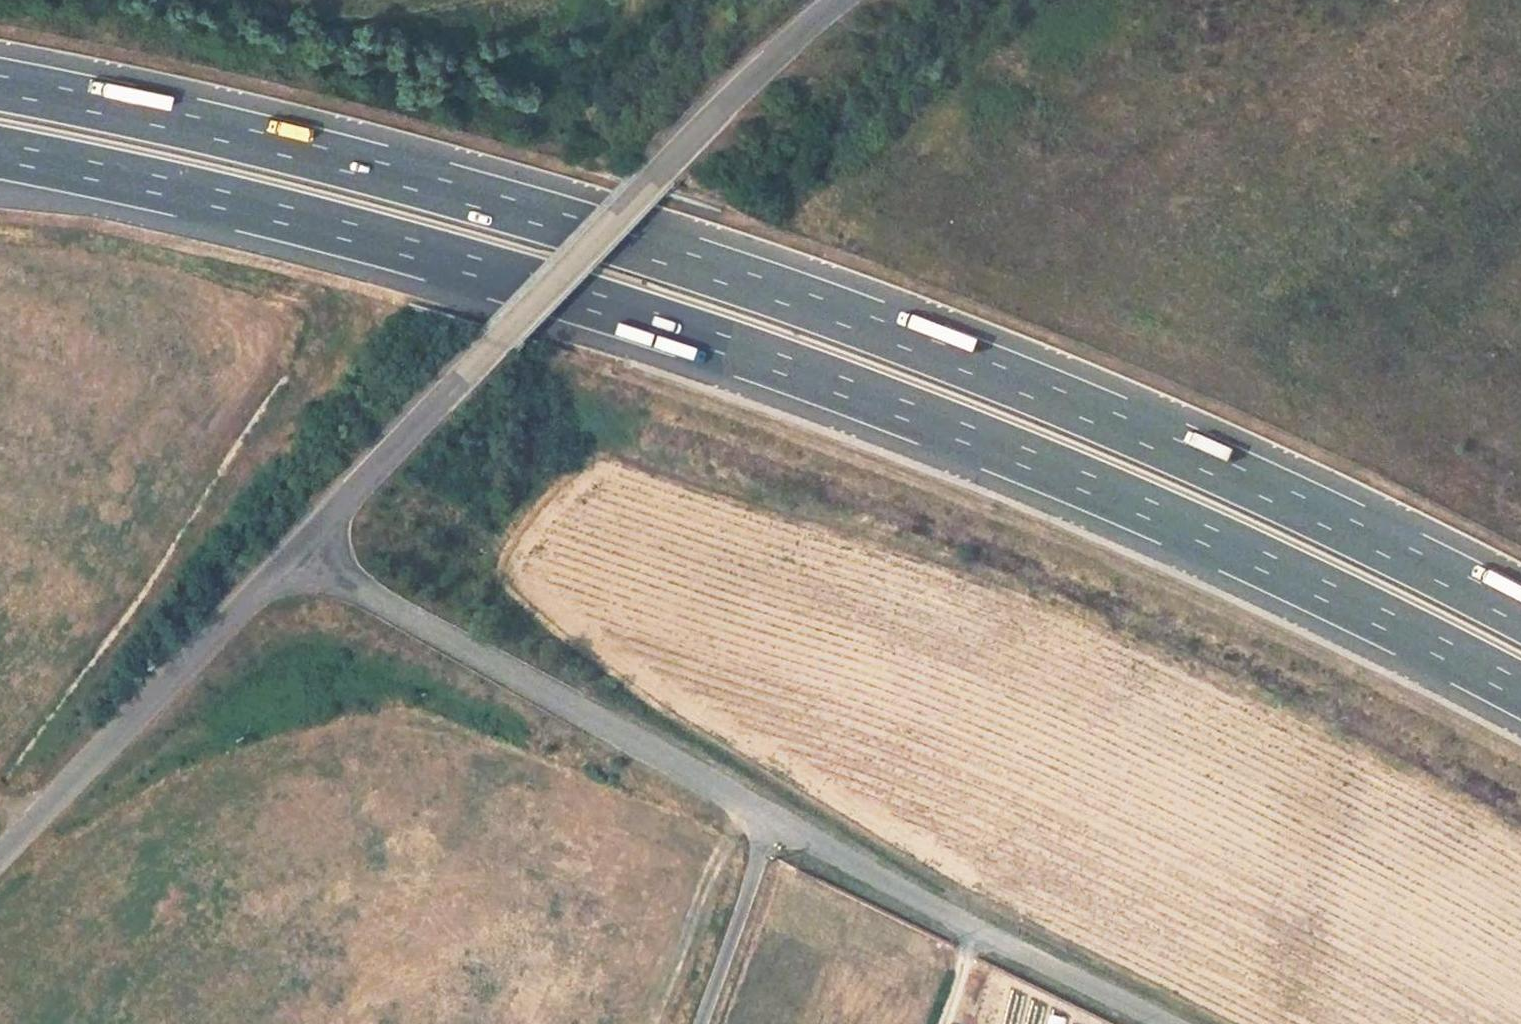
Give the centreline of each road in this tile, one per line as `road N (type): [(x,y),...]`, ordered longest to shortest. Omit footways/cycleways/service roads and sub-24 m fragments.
road 1 (motorway): [(0,152),(124,176),(626,310),(1137,504),(1520,689)]
road 2 (motorway): [(1520,613),(1168,445),(658,250),(432,186),(0,85)]
road 3 (unclassified): [(300,551),(771,820),(1170,1023)]
road 4 (unclassified): [(300,551),(709,117)]
road 5 (unclassified): [(0,861),(300,551)]
road 6 (track): [(652,1023),(738,801)]
road 7 (track): [(709,117),(837,0)]

